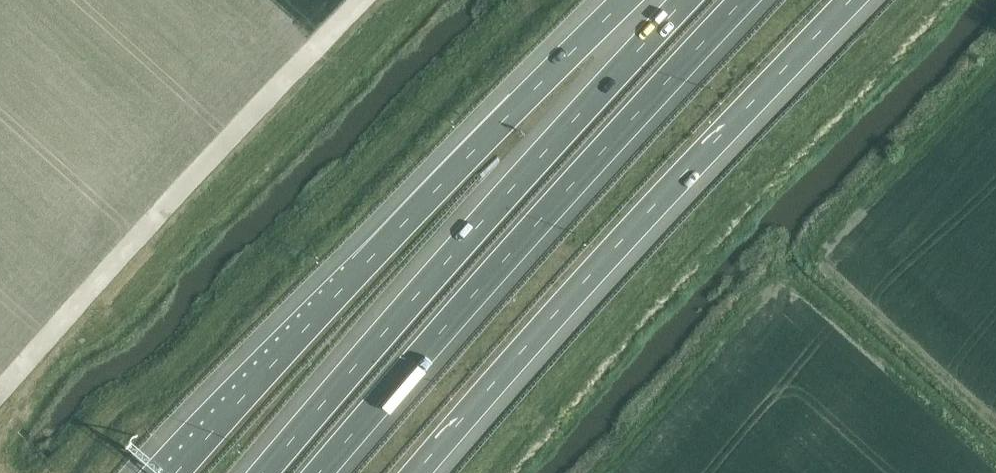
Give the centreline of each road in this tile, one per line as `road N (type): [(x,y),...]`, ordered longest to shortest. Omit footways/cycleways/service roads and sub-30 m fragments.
road 1 (motorway): [(626,0),(373,255),(175,472)]
road 2 (motorway): [(419,472),(652,210),(855,0)]
road 3 (motorway): [(318,472),(743,0)]
road 4 (motorway): [(685,0),(477,222),(264,472)]

